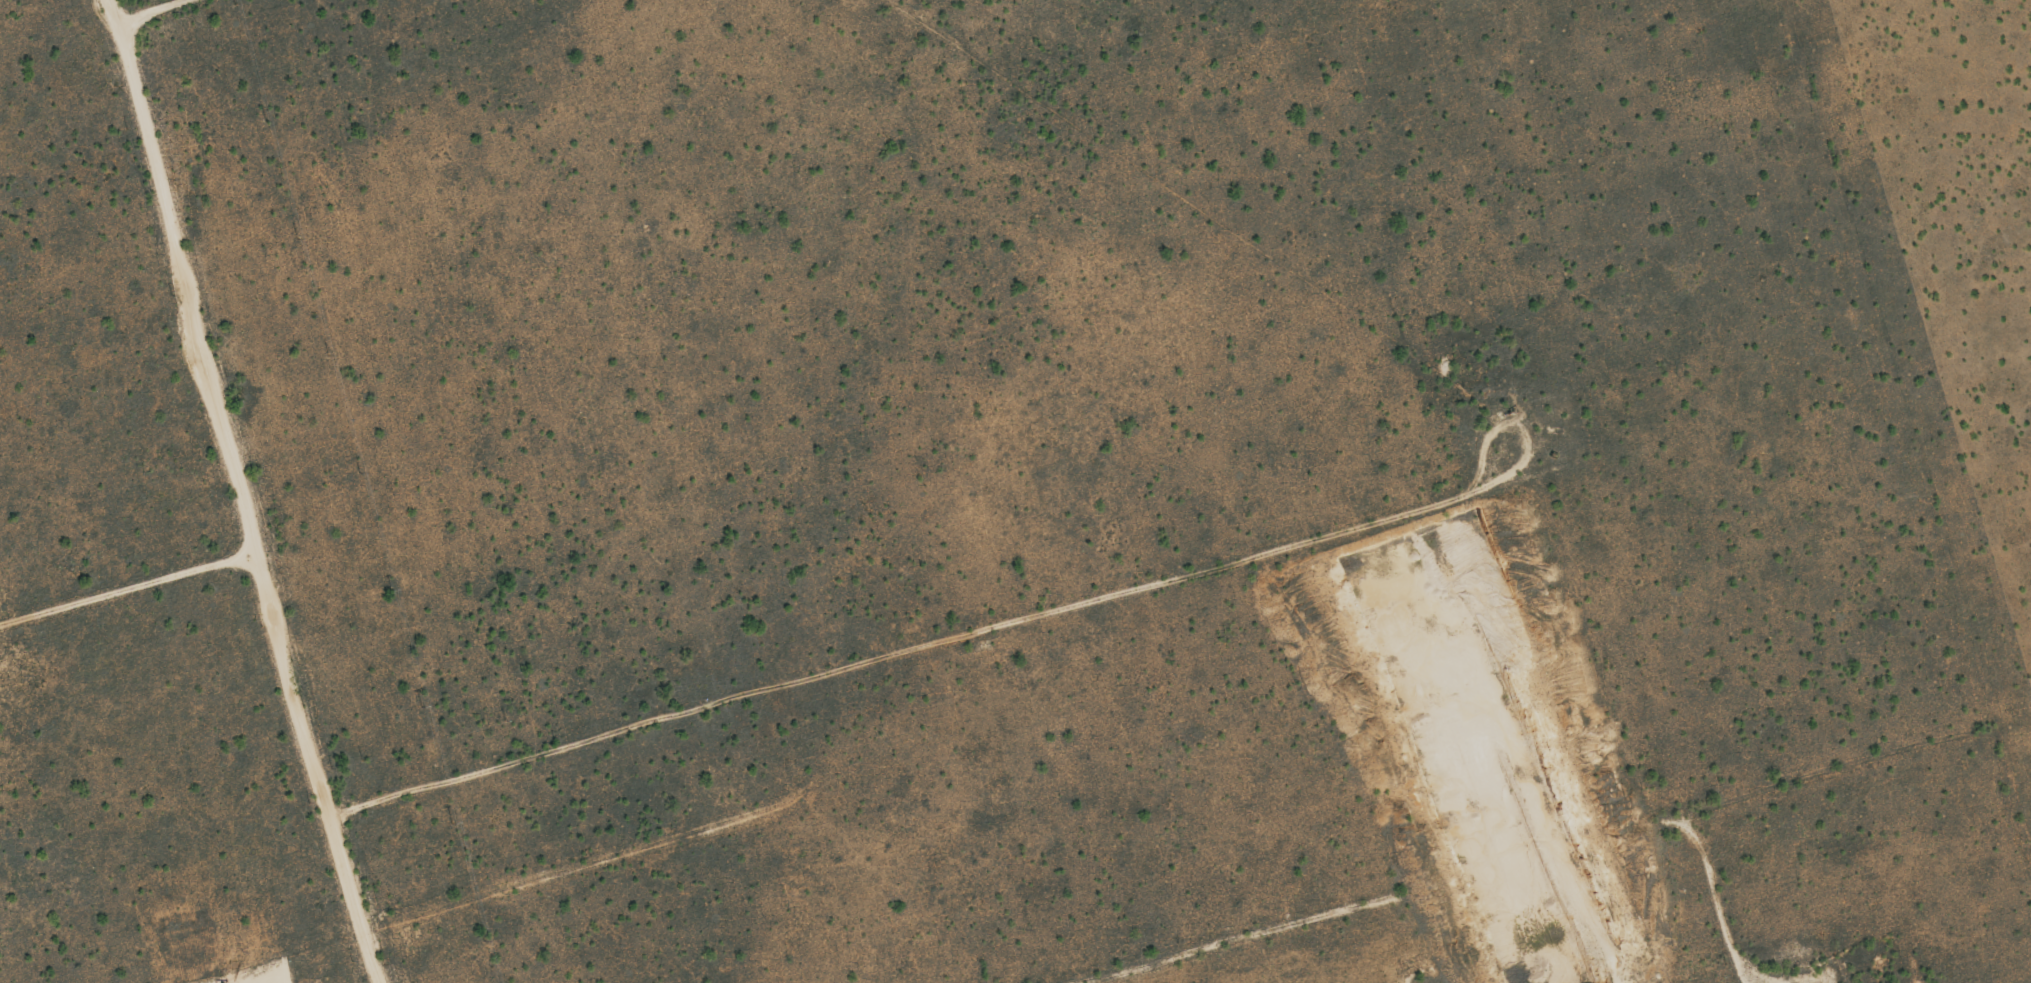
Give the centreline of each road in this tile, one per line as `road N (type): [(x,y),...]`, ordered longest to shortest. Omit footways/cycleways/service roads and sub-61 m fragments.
road 1 (track): [(378,982),(308,753),(108,0)]

